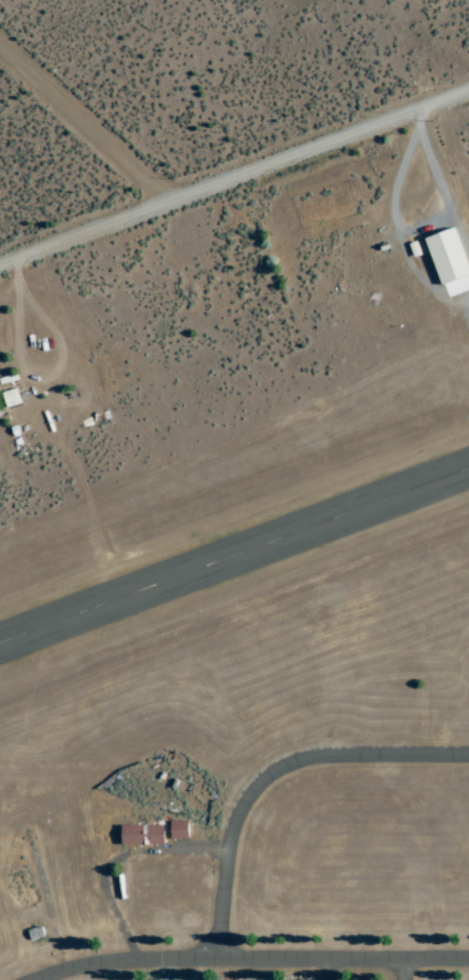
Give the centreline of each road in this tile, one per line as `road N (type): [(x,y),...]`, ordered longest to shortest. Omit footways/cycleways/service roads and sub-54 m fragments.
road 1 (residential): [(0,267),(468,92)]
road 2 (residential): [(47,979),(106,961),(188,954),(468,960)]
road 3 (residential): [(223,955),(238,831),(260,796),(327,761),(468,758)]
road 4 (residential): [(171,203),(0,48)]

